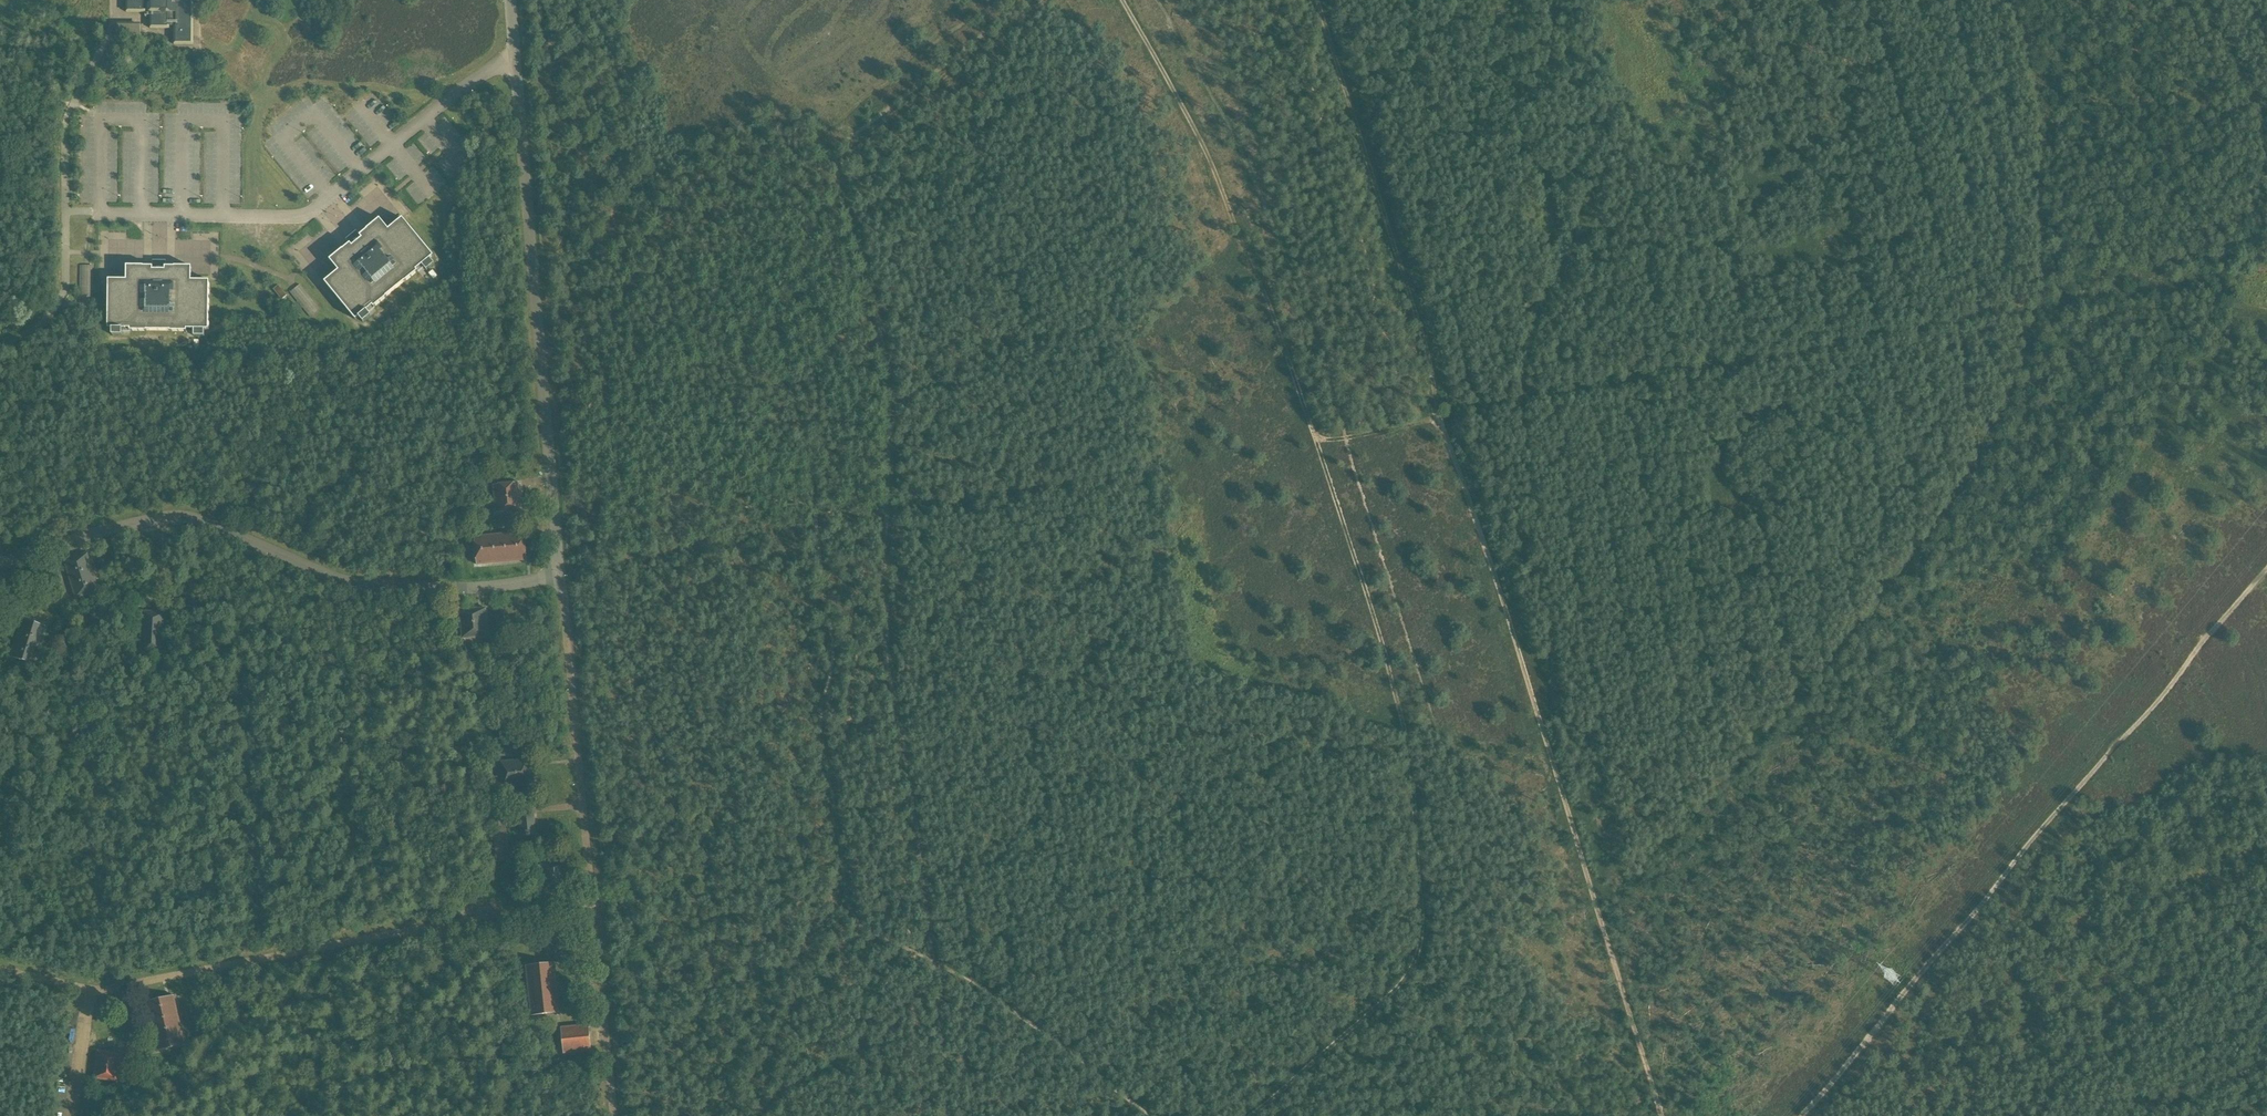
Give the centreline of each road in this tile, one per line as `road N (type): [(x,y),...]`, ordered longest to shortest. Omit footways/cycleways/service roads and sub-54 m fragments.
road 1 (track): [(1150,1115),(994,997),(869,931),(849,907),(821,723),(834,654),(808,463),(744,227),(752,192),(1001,0)]
road 2 (track): [(1122,0),(1203,146),(1271,308),(1363,583),(1409,764),(1421,933),(1410,971),(1251,1115)]
road 3 (track): [(1662,1115),(1439,418)]
road 4 (track): [(1800,1115),(2266,568)]
road 5 (track): [(1439,418),(1318,0)]
road 6 (track): [(836,166),(1045,0)]
road 7 (track): [(1439,418),(1315,439)]

